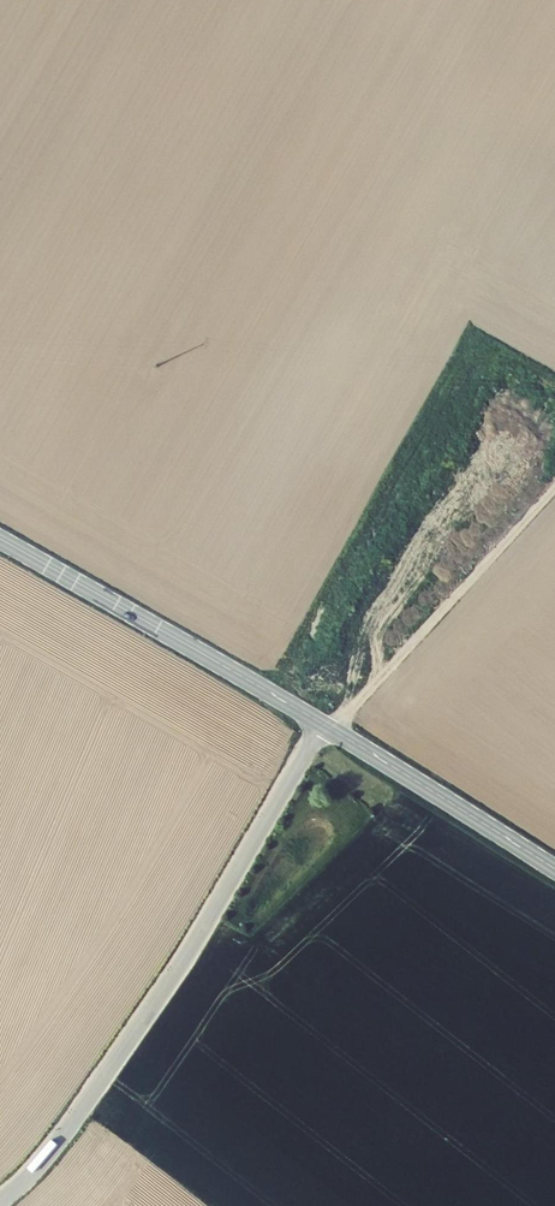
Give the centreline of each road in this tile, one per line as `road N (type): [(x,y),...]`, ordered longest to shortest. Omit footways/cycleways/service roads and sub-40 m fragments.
road 1 (unclassified): [(322,724),(181,967),(66,1135),(0,1202)]
road 2 (tertiary): [(0,539),(322,724)]
road 3 (track): [(554,485),(335,731)]
road 4 (tertiary): [(554,869),(322,724)]

